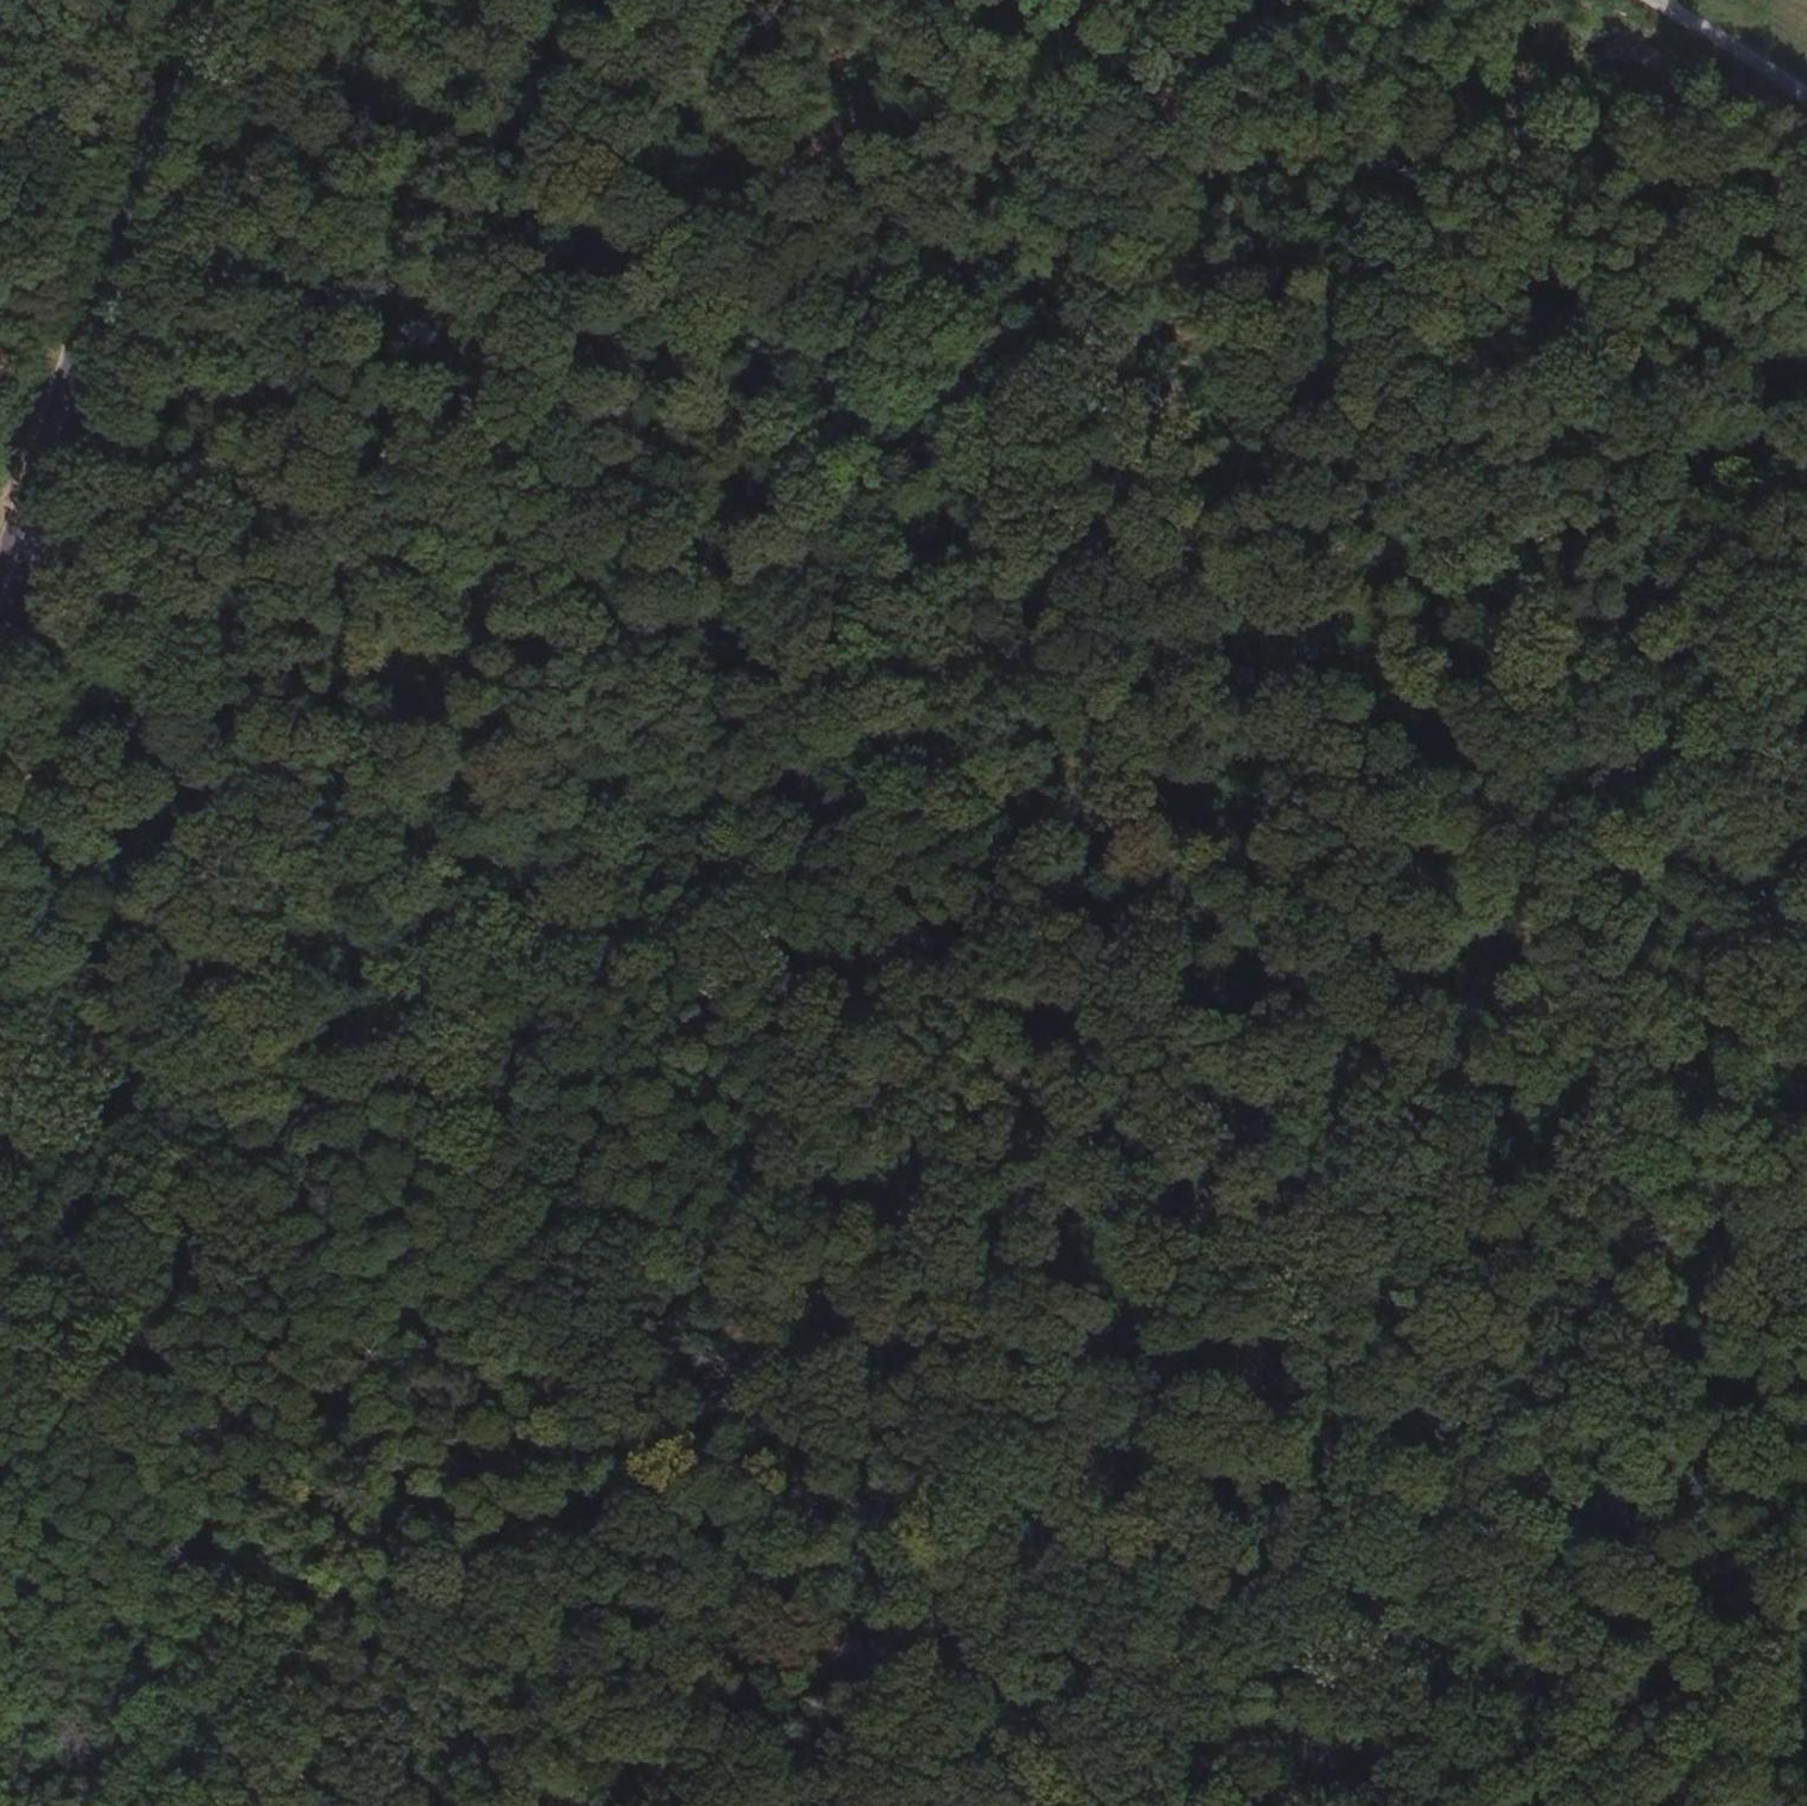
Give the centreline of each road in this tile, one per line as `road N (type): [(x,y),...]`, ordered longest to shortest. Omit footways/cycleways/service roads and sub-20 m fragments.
road 1 (secondary): [(192,0),(0,567)]
road 2 (track): [(1704,0),(1806,91)]

